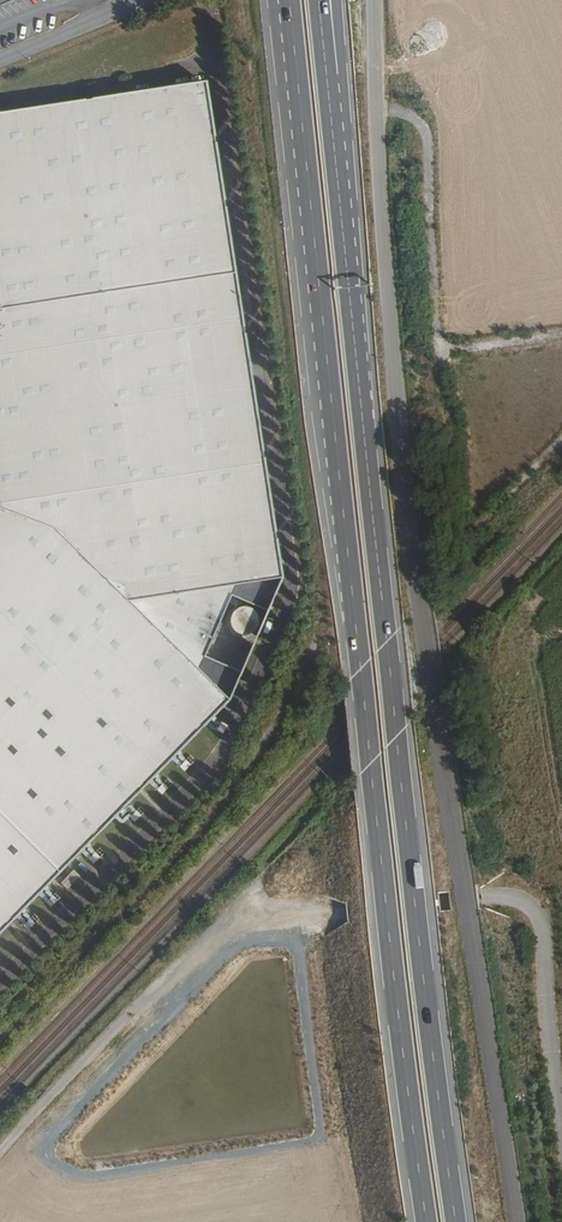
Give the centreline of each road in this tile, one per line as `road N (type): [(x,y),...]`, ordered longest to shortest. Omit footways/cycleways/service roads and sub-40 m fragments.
road 1 (unclassified): [(374,0),(377,158),(402,464),(517,1221)]
road 2 (primary): [(296,74),(428,1221)]
road 3 (primary): [(456,1221),(330,100)]
road 4 (unclassified): [(561,1118),(542,931),(522,901),(481,896),(347,914),(190,956),(136,1003),(0,1150)]

